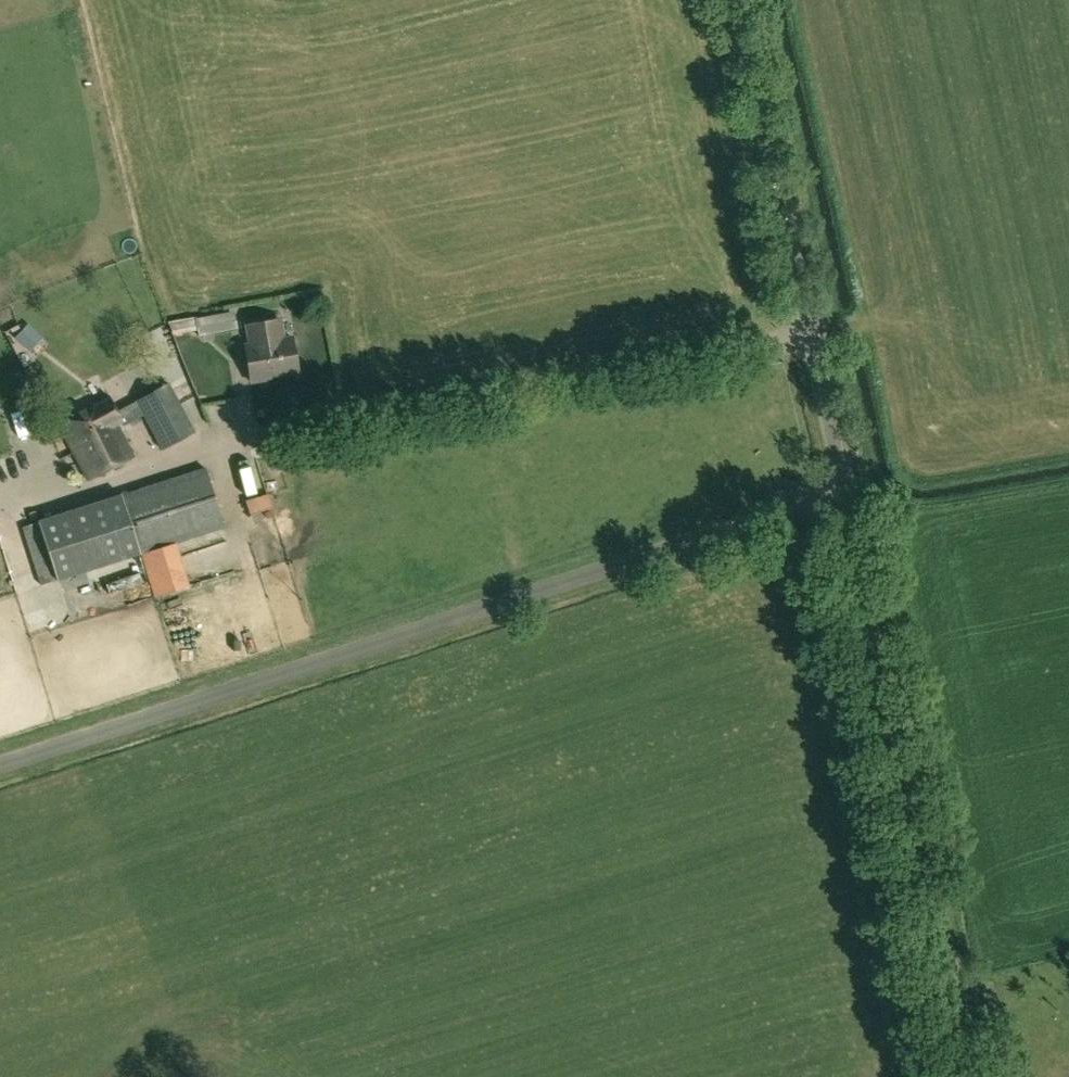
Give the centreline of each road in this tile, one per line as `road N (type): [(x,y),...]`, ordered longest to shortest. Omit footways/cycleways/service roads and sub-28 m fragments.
road 1 (unclassified): [(984,1076),(737,0)]

